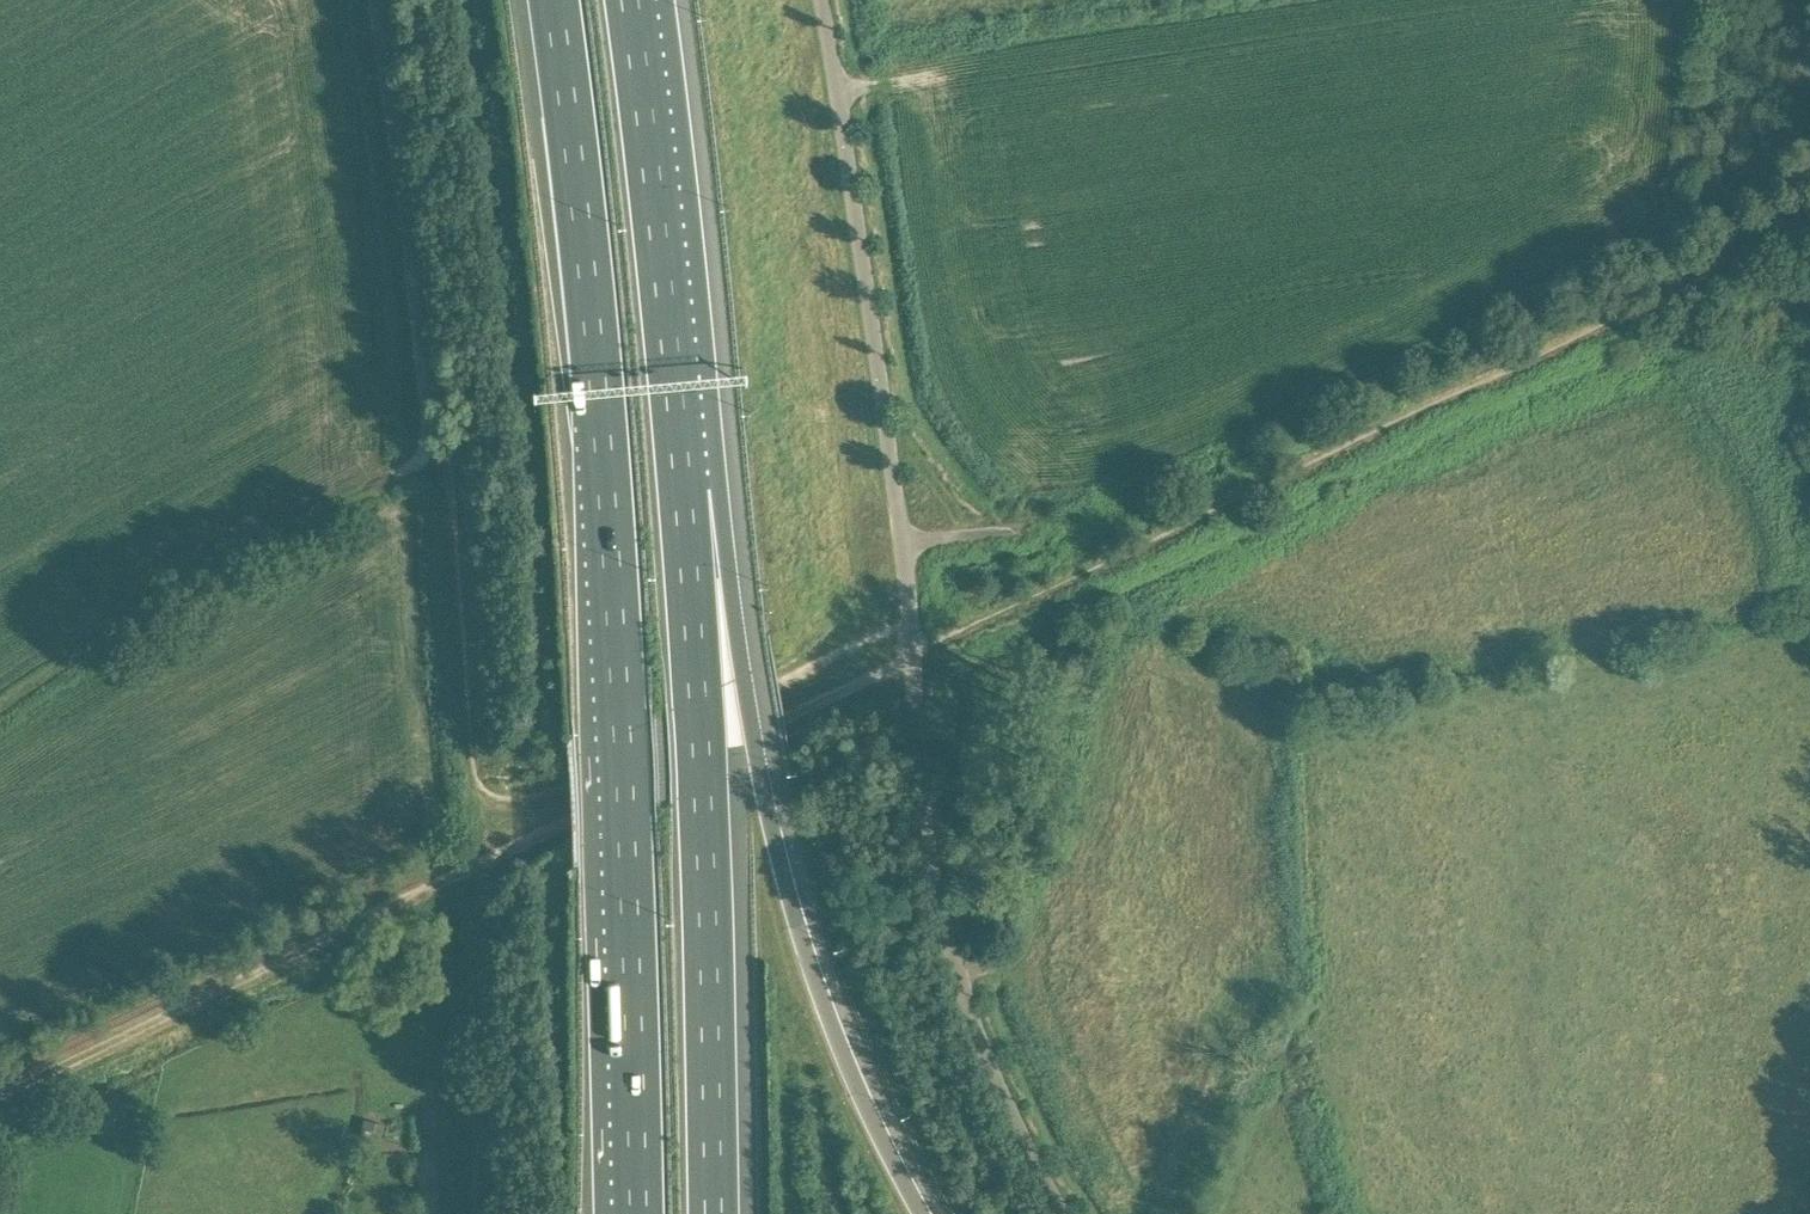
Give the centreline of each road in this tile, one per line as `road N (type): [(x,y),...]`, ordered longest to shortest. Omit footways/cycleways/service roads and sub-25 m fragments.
road 1 (unclassified): [(1063,1213),(972,1008),(938,892),(900,520),(820,0)]
road 2 (motorway): [(551,0),(601,418),(629,883),(637,1213)]
road 3 (track): [(427,446),(448,488),(474,787),(486,803),(556,785),(909,614)]
road 4 (motorway): [(922,1213),(874,1122),(800,930),(735,638),(683,487)]
road 5 (motorway): [(705,1213),(701,842),(683,487)]
road 6 (track): [(0,712),(406,470),(427,446)]
road 7 (motorway): [(683,487),(631,0)]
road 8 (track): [(427,446),(376,0)]
road 9 (unclassified): [(433,1213),(429,1081)]

